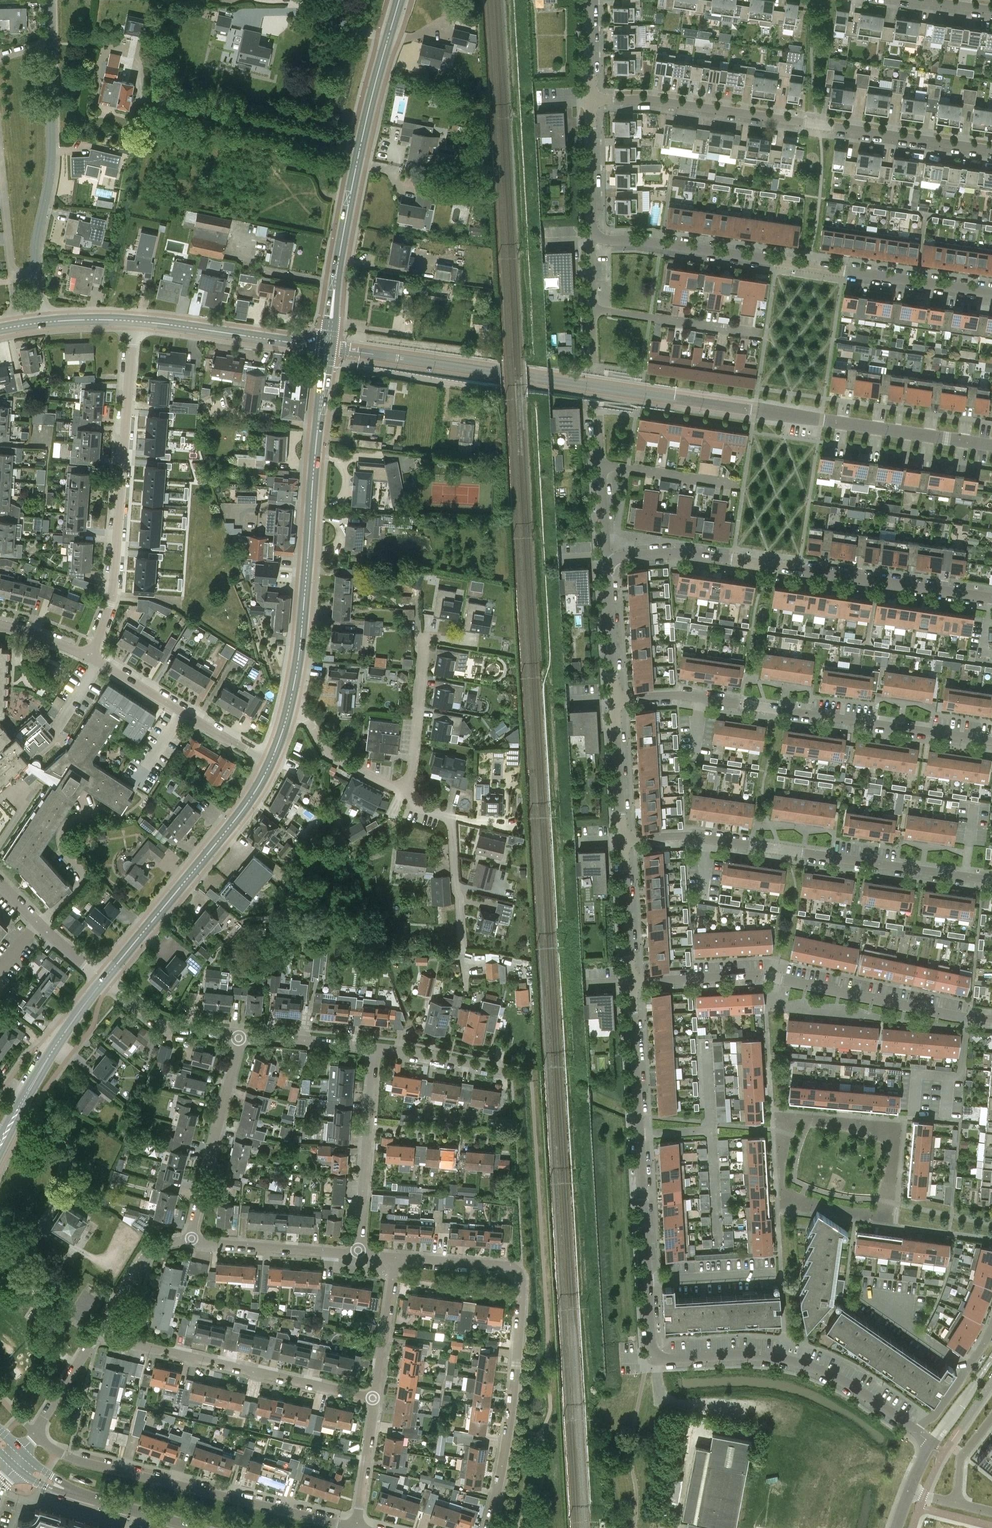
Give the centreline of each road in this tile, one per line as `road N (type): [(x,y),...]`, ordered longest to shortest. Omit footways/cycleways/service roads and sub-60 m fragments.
road 1 (residential): [(991,445),(328,348)]
road 2 (residential): [(915,1431),(814,1368),(748,1355),(653,1355),(630,983)]
road 3 (residential): [(991,150),(649,100),(591,100)]
road 4 (residential): [(991,292),(592,238)]
road 5 (residential): [(991,598),(697,554),(607,558)]
road 6 (residential): [(991,742),(680,695),(613,699)]
road 7 (residential): [(991,881),(691,837),(621,839)]
road 8 (residential): [(991,1021),(761,975),(630,983)]
road 9 (secondary): [(328,348),(290,706)]
road 10 (secondary): [(328,348),(353,185),(399,0)]
road 11 (residential): [(91,657),(112,595),(132,320)]
road 12 (residential): [(355,1527),(77,1461),(35,1435)]
road 13 (residential): [(374,1397),(97,1335)]
road 14 (secondary): [(269,765),(105,981)]
road 15 (residential): [(488,1527),(517,1365),(519,1272)]
road 16 (residential): [(36,277),(50,164),(49,43)]
road 17 (residential): [(191,1240),(239,1035)]
road 18 (residential): [(269,765),(91,657)]
road 19 (residential): [(357,1254),(374,1048)]
road 20 (tertiary): [(132,320),(328,348)]
road 21 (residential): [(404,794),(428,639),(458,644)]
road 22 (residential): [(464,946),(449,818),(404,794)]
road 23 (residential): [(764,333),(592,309)]
road 24 (residential): [(191,1240),(357,1254)]
road 25 (residential): [(36,277),(11,273),(0,147)]
road 26 (residential): [(105,981),(151,1020),(239,1035)]
road 27 (secondary): [(105,981),(21,1104)]
road 28 (residential): [(404,794),(327,752),(290,706)]
road 29 (residential): [(630,983),(621,839)]
road 30 (residential): [(105,981),(0,885)]
road 31 (residential): [(742,487),(602,466)]
road 32 (residential): [(613,699),(607,558)]
road 33 (residential): [(374,1397),(394,1258)]
road 34 (residential): [(97,1335),(147,1256),(191,1240)]
road 35 (residential): [(512,1073),(374,1048)]
road 36 (residential): [(621,839),(613,699)]
road 37 (residential): [(592,238),(591,100)]
road 38 (residential): [(374,1048),(239,1035)]
road 39 (residential): [(355,1527),(374,1397)]
road 40 (residential): [(915,1431),(936,1415),(991,1326)]
road 41 (residential): [(394,1258),(519,1272)]

